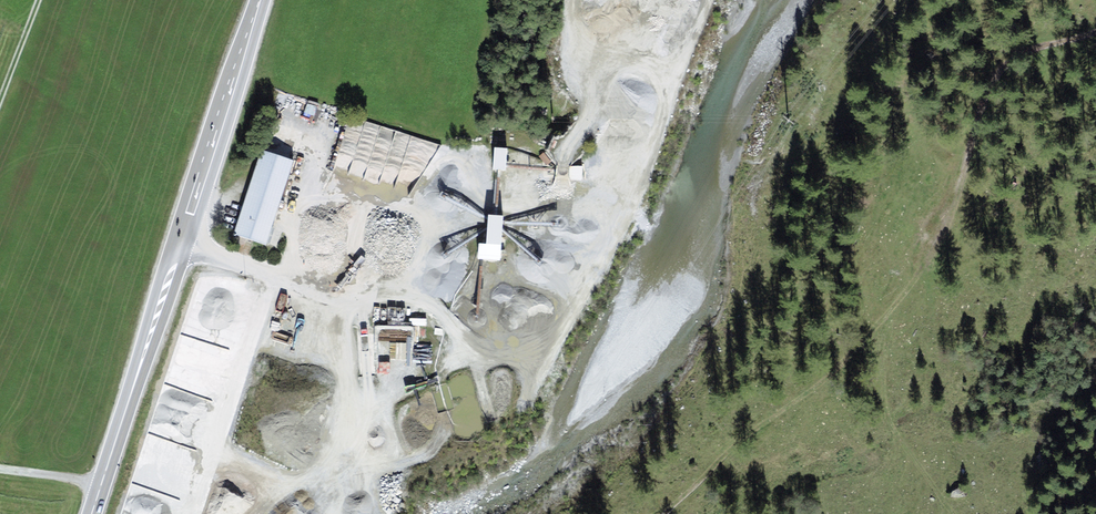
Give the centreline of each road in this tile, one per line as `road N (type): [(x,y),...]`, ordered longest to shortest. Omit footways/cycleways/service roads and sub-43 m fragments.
road 1 (primary): [(92,513),(260,0)]
road 2 (track): [(1095,31),(1037,44),(997,73),(938,221),(849,354)]
road 3 (track): [(849,354),(664,513)]

